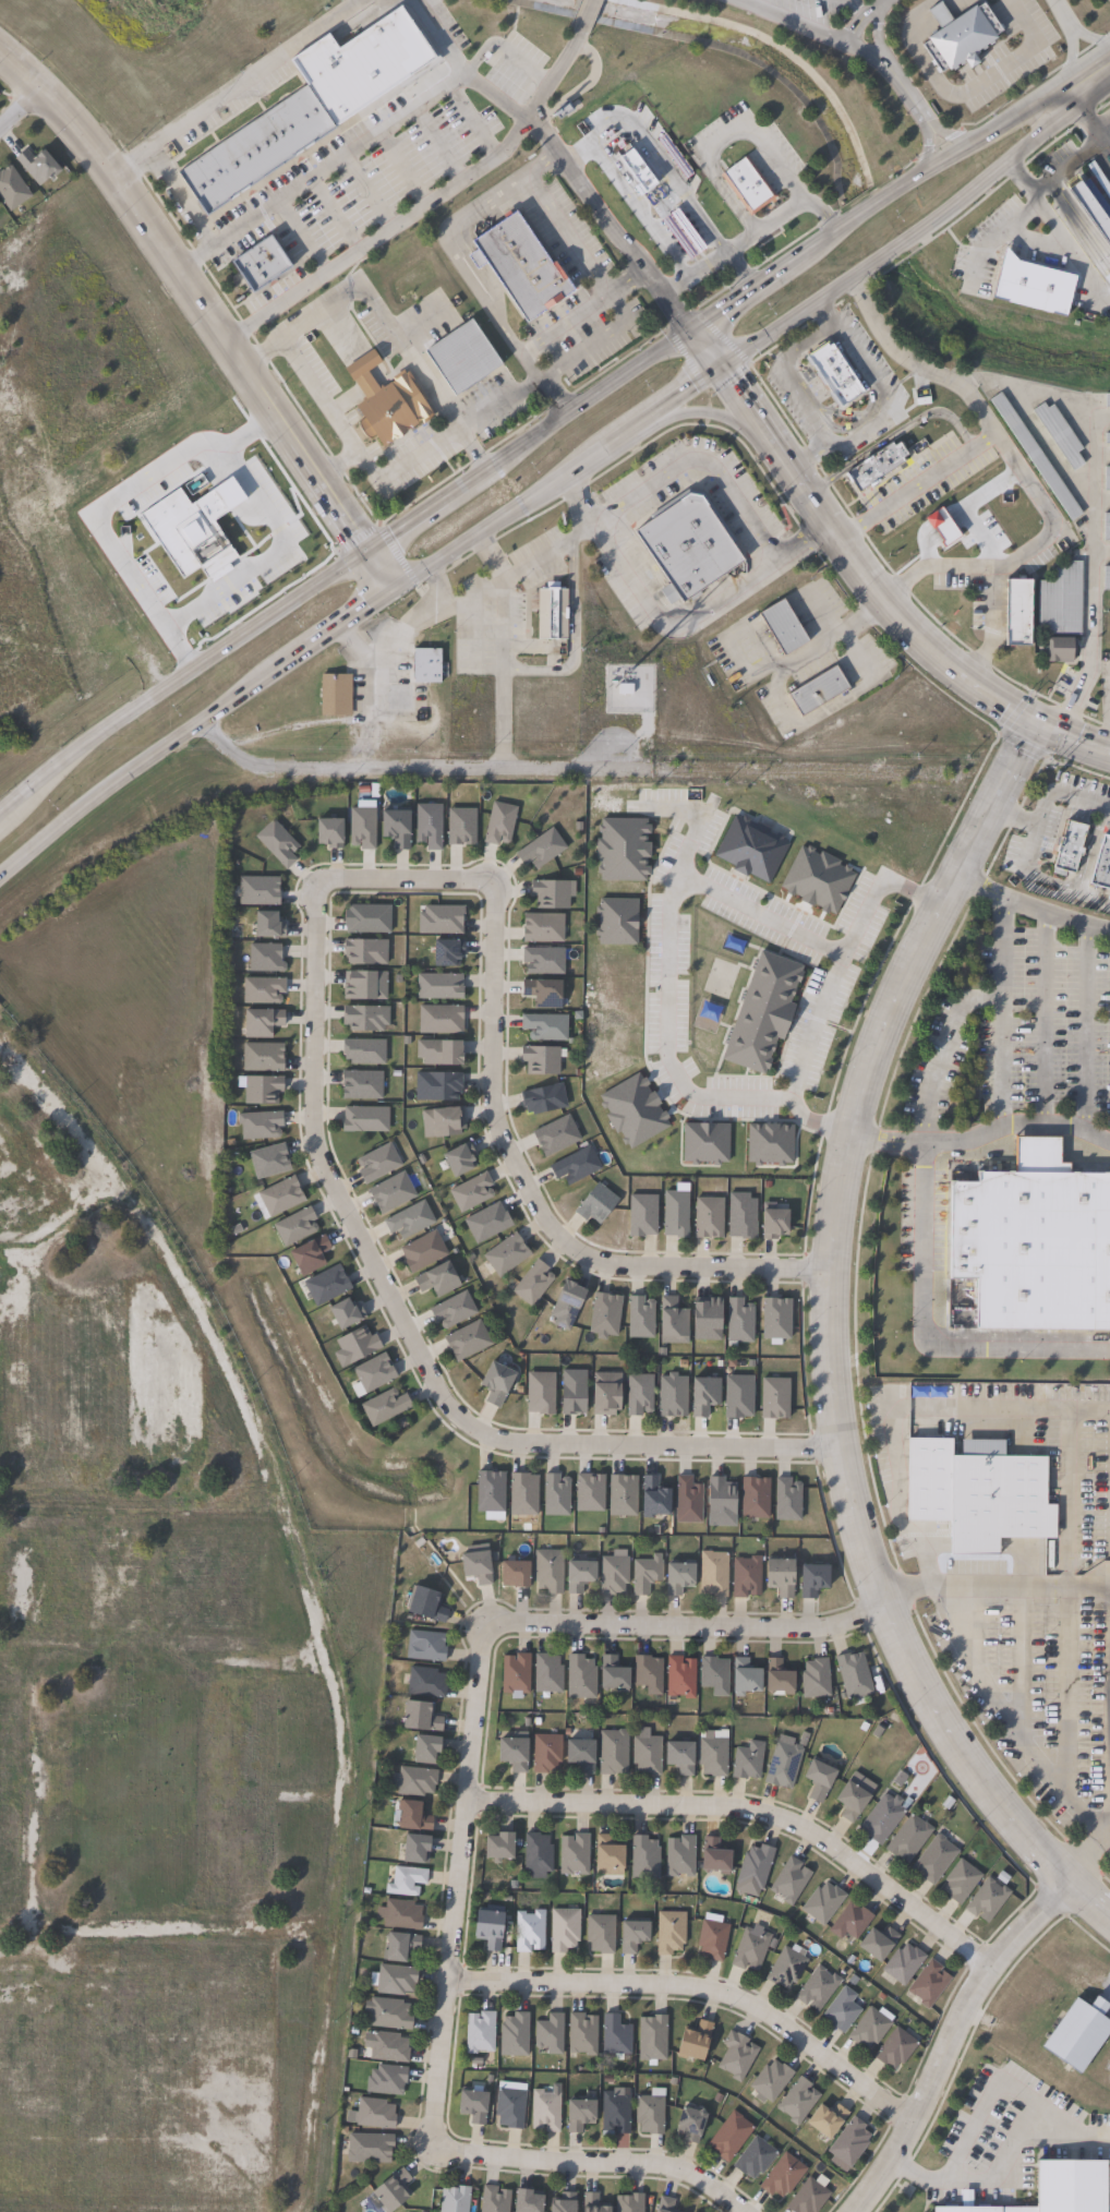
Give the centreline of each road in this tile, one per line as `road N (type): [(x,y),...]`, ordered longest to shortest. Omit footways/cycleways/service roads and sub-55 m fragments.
road 1 (tertiary): [(1109,1917),(994,1799),(938,1721),(883,1609),(845,1500),(820,1354),(842,1155),(874,1039),(1030,712)]
road 2 (residential): [(319,885),(311,900),(316,1161),(450,1410),(474,1431),(512,1444),(833,1452)]
road 3 (residential): [(429,2148),(482,1622),(818,1630),(883,1609)]
road 4 (secondary): [(0,873),(201,712),(723,357)]
road 5 (secondary): [(700,321),(172,673),(0,811)]
road 6 (residential): [(825,1270),(615,1266),(579,1257),(546,1231),(491,1117),(487,885),(319,885)]
road 7 (tertiary): [(0,50),(83,129),(280,411),(389,585)]
road 8 (residential): [(463,1802),(771,1816),(817,1837),(986,1968)]
road 9 (residential): [(907,2117),(743,2005),(704,1991),(446,1981)]
road 10 (secondary): [(1067,101),(1011,113),(895,180),(700,321)]
road 11 (tertiary): [(1069,1882),(960,1999),(907,2117),(850,2211)]
road 12 (secondary): [(1109,747),(978,685),(945,659),(868,578),(818,501)]
road 13 (secondary): [(723,357),(920,223),(1001,156)]
road 14 (residential): [(738,2211),(691,2175),(660,2166),(539,2163),(429,2148)]
road 15 (secondary): [(629,421),(689,410),(724,413),(784,450)]

